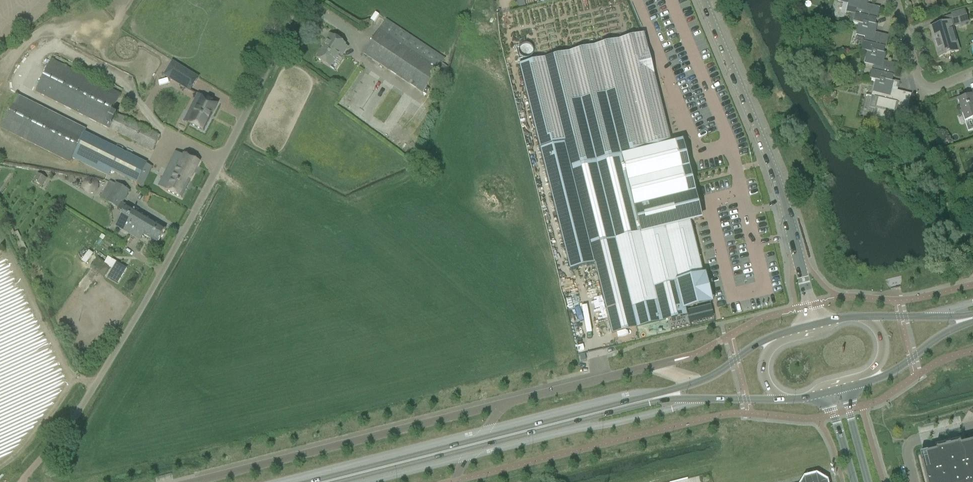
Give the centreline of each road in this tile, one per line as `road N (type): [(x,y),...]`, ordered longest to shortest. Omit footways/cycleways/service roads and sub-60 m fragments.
road 1 (unclassified): [(64,432),(222,164),(296,0)]
road 2 (unclassified): [(813,325),(782,204),(704,0)]
road 3 (unclassified): [(506,403),(195,481)]
road 4 (unclassified): [(697,382),(659,365),(506,403)]
road 5 (secondary): [(472,445),(638,403)]
road 6 (secondary): [(325,481),(472,445)]
road 7 (secondary): [(638,403),(784,401)]
road 8 (residential): [(972,71),(925,87),(894,0)]
road 9 (secondary): [(861,385),(972,322)]

